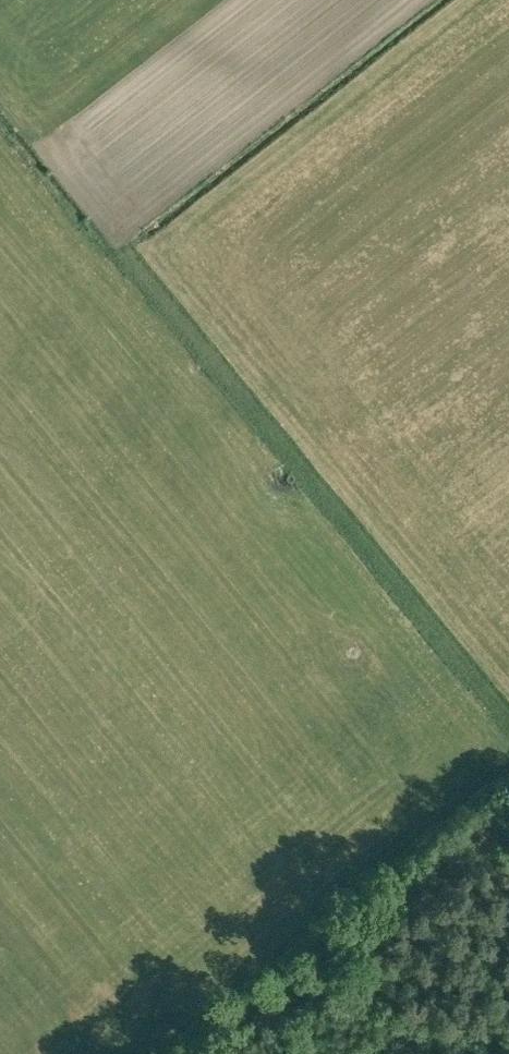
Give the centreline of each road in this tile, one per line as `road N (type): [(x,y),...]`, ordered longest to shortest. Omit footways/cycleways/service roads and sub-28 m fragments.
road 1 (track): [(508,817),(221,1053)]

